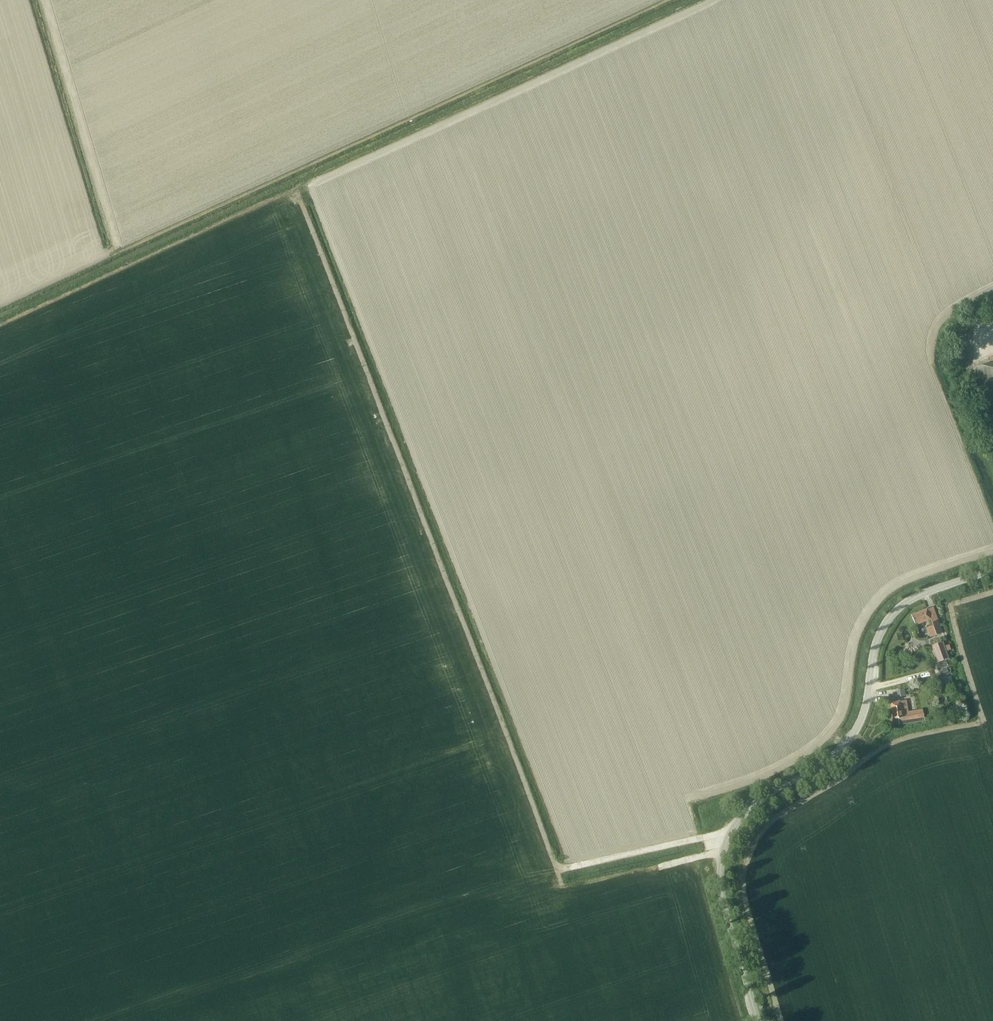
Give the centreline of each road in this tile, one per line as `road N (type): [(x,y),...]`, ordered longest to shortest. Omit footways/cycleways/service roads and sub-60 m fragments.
road 1 (tertiary): [(757,1020),(721,898),(729,838),(761,798),(850,739),(866,705),(874,645),(896,609),(992,569)]

